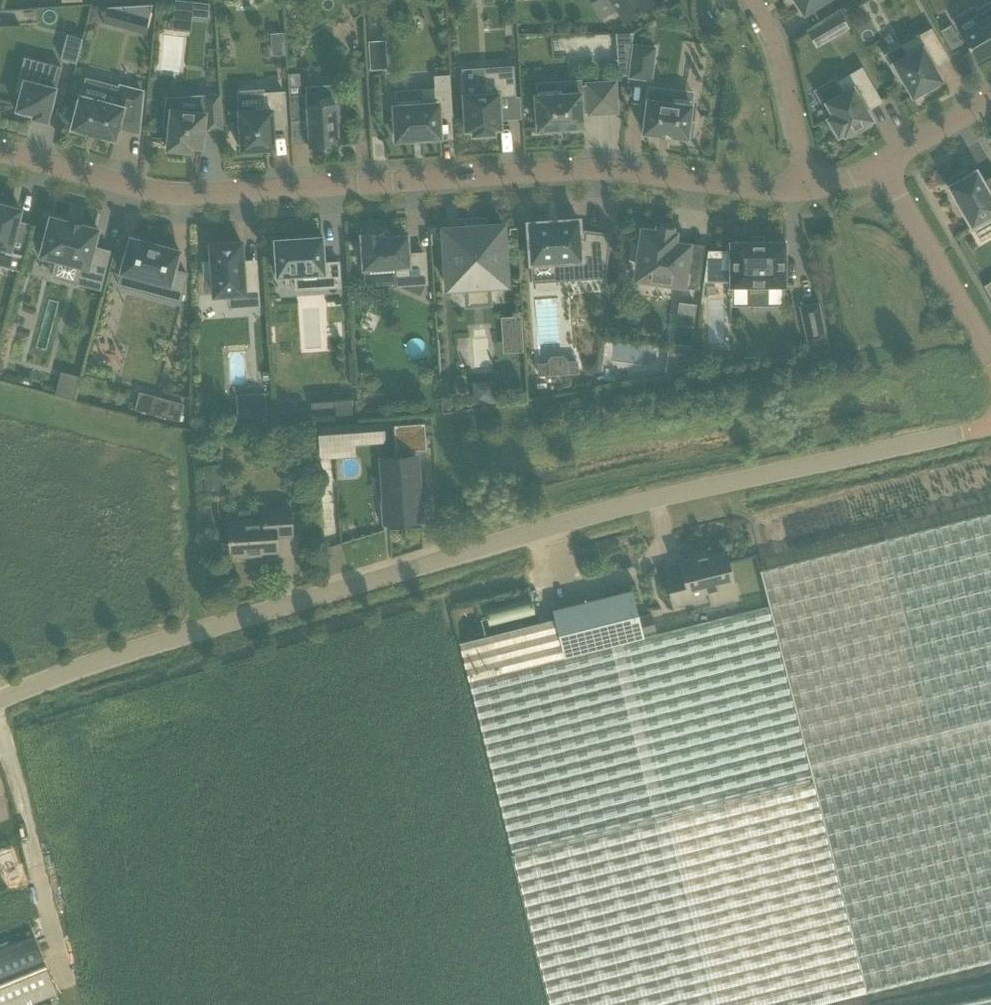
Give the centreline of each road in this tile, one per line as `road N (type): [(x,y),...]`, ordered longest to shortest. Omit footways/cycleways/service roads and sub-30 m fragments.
road 1 (unclassified): [(0,699),(168,639),(604,512),(990,426)]
road 2 (residential): [(809,189),(578,179),(191,194),(0,154)]
road 3 (residential): [(890,173),(990,357)]
road 4 (residential): [(748,0),(792,69),(809,189)]

